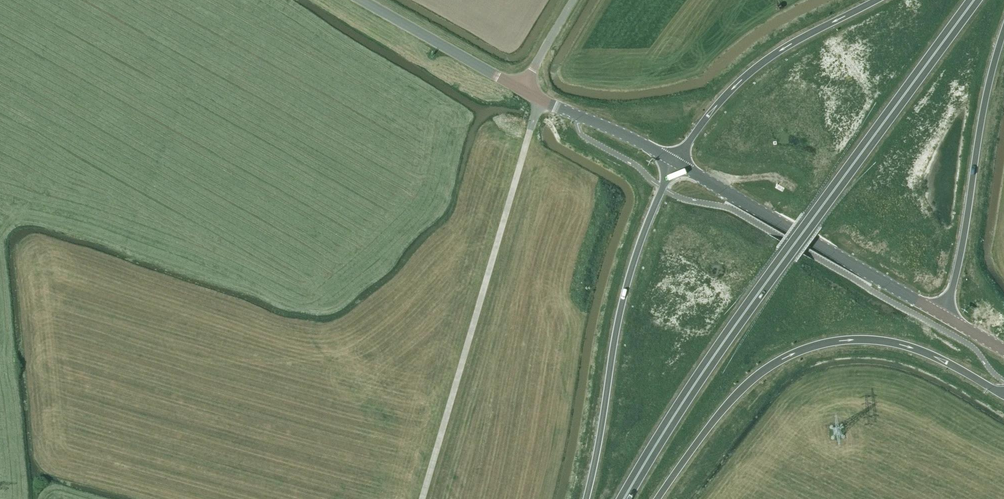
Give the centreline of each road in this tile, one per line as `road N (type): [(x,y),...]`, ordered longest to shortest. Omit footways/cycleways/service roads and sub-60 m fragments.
road 1 (trunk): [(974,0),(749,306),(624,498)]
road 2 (trunk): [(657,498),(761,373),(834,342),(911,348),(1003,394)]
road 3 (track): [(542,102),(424,498)]
road 4 (trunk): [(673,162),(622,305),(587,498)]
road 5 (secondary): [(944,315),(673,162)]
road 6 (trunk): [(944,315),(1003,29)]
road 7 (trunk): [(877,0),(763,63),(673,162)]
road 8 (tertiary): [(521,90),(362,0)]
road 9 (tertiary): [(673,162),(521,90)]

